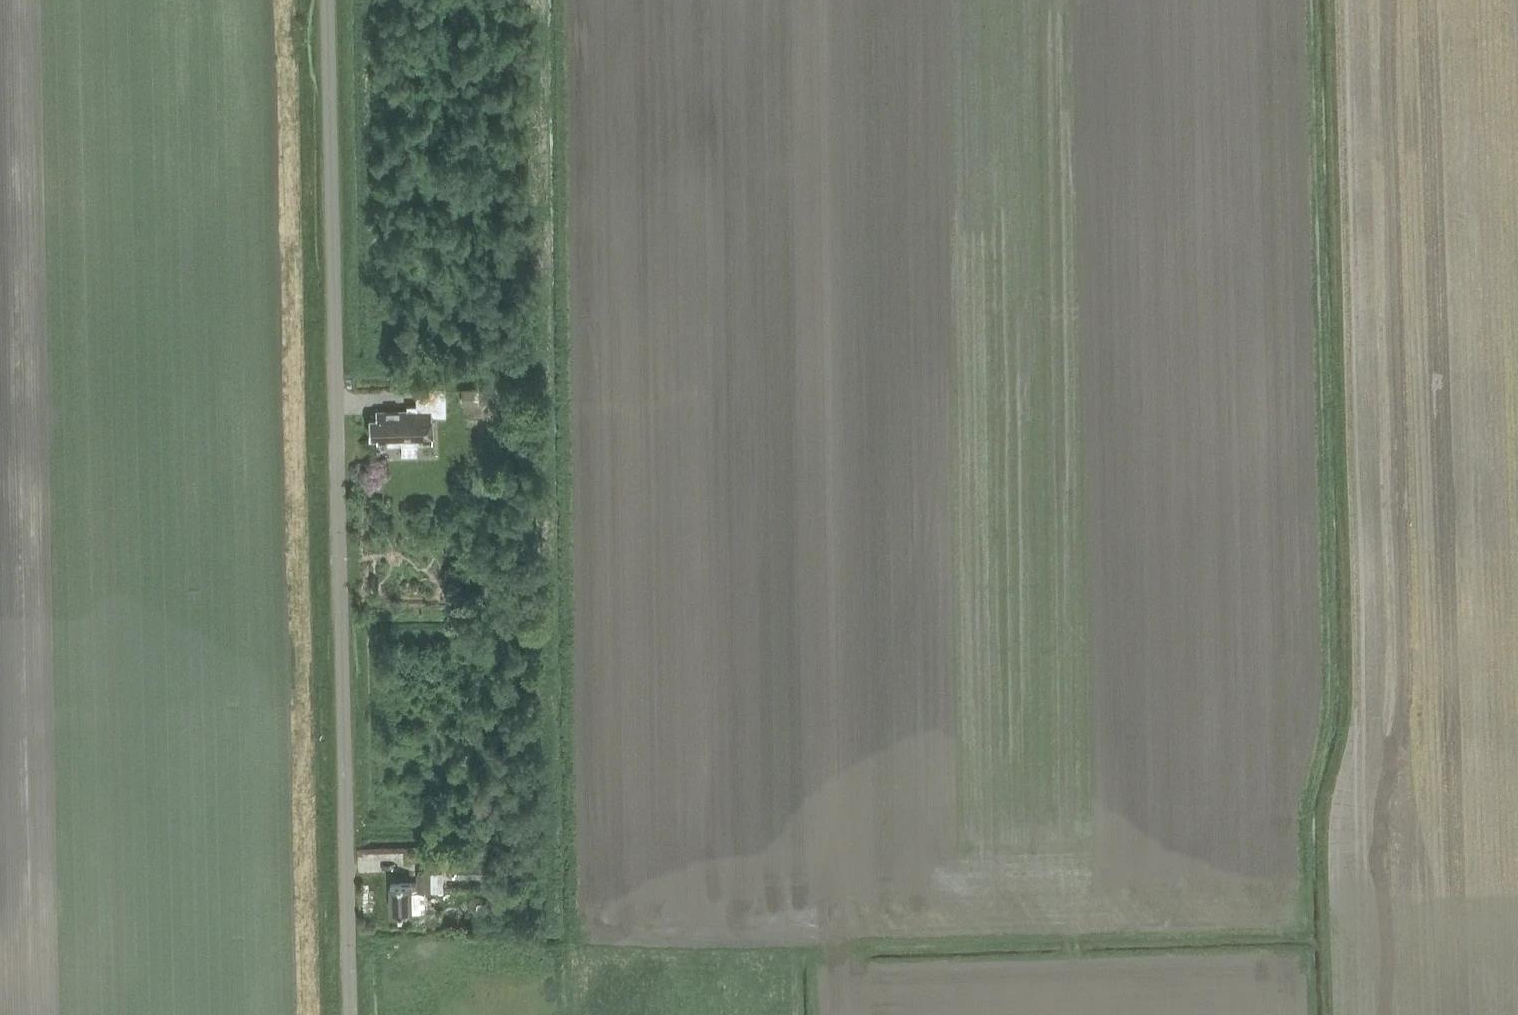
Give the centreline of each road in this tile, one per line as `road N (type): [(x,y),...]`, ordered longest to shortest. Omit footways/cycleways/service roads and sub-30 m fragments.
road 1 (unclassified): [(349,1014),(326,0)]

